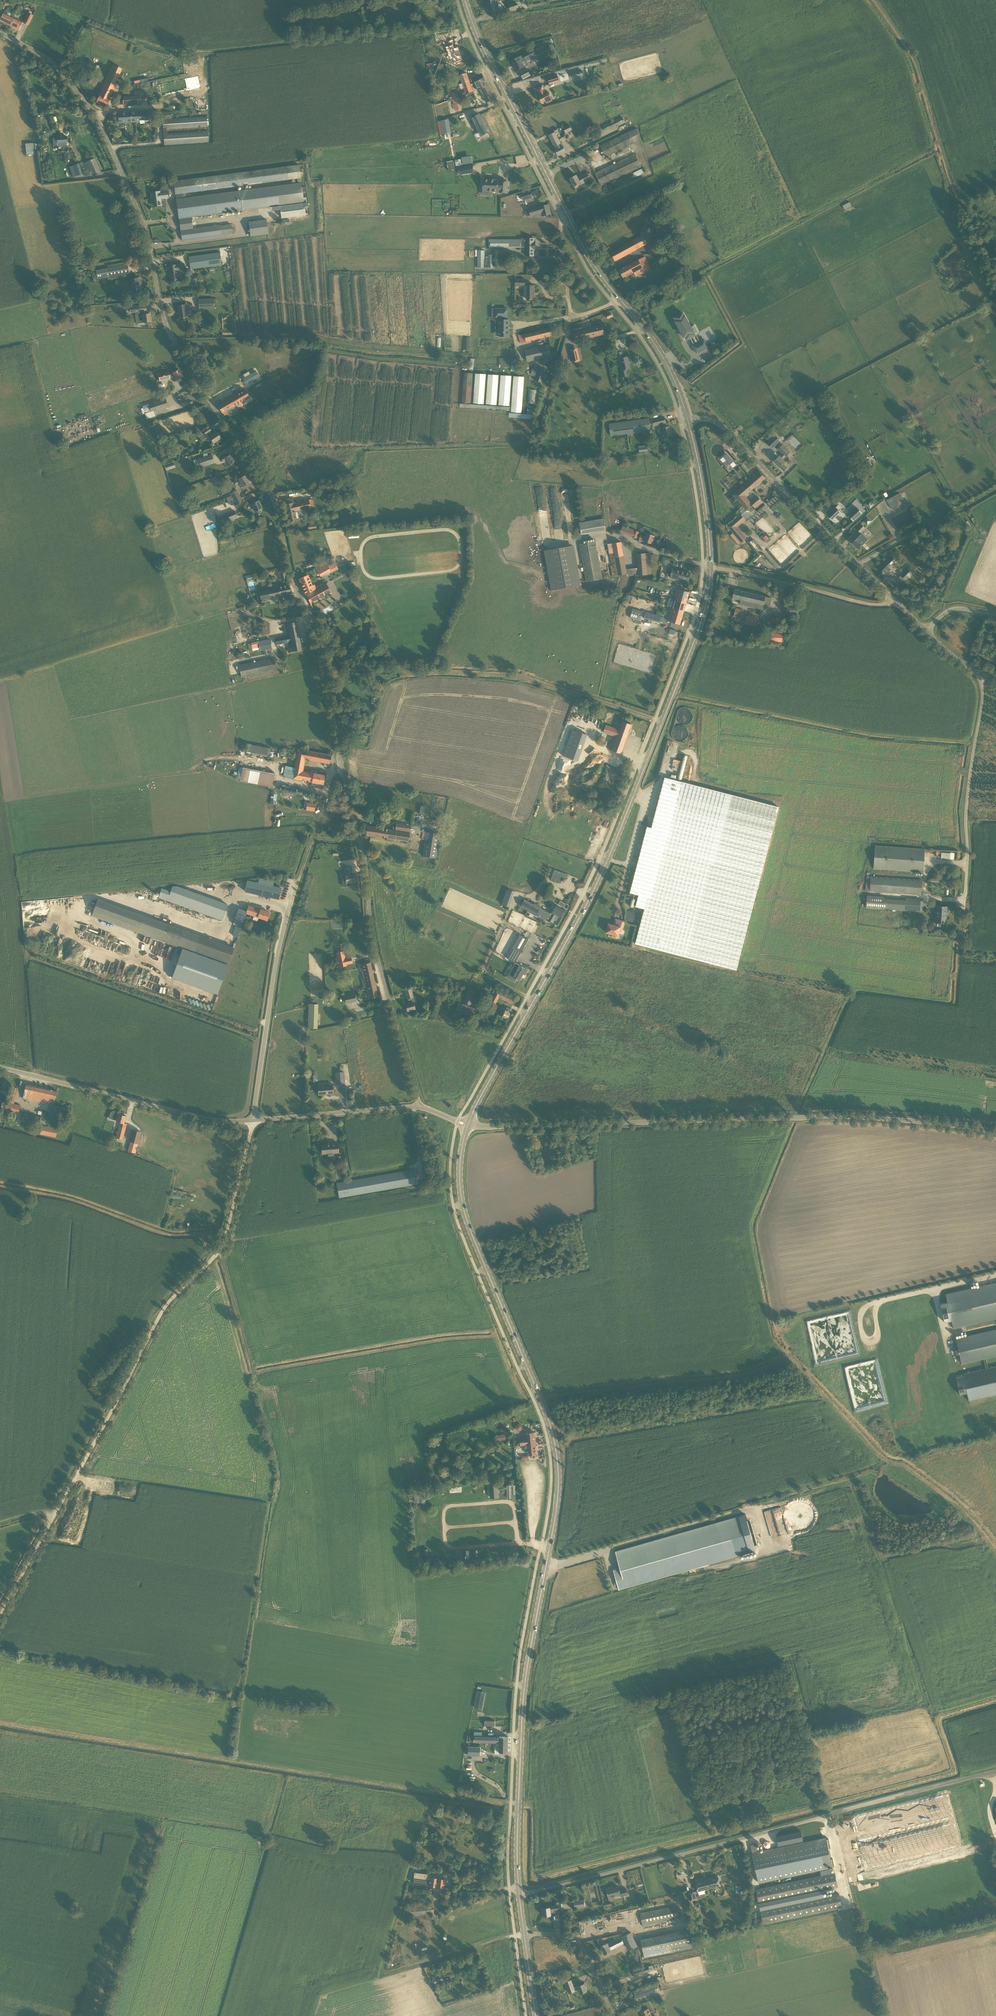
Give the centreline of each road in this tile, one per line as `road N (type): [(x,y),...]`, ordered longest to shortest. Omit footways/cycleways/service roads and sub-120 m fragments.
road 1 (unclassified): [(420,1108),(374,946),(365,861),(320,647),(283,517),(170,334),(149,234),(100,127),(55,66),(0,38)]
road 2 (primary): [(520,1894),(526,1671),(559,1476),(546,1411),(463,1205),(459,1163),(467,1125)]
road 3 (primary): [(467,1125),(588,902),(696,642),(712,563),(689,420)]
road 4 (unclassified): [(0,1614),(162,1310),(219,1249),(253,1119)]
road 5 (unclassified): [(995,1129),(883,1114),(467,1125)]
road 6 (track): [(0,1723),(519,1804)]
road 7 (unclassified): [(520,1894),(984,1776)]
road 8 (track): [(320,647),(349,669),(525,680),(655,719)]
road 9 (unclassified): [(926,631),(720,426),(689,420)]
road 10 (track): [(366,448),(524,442),(564,335)]
road 11 (track): [(995,230),(956,192),(914,58),(876,0)]
road 12 (unclassified): [(253,1119),(211,1119),(0,1067)]
road 13 (primary): [(569,220),(465,0)]
road 14 (unclassified): [(961,905),(962,790),(980,716),(979,673)]
road 15 (unclassified): [(253,1119),(292,901)]
road 16 (track): [(894,600),(874,605),(712,566)]
road 17 (unclassified): [(253,1119),(420,1108)]
road 18 (track): [(859,565),(995,491)]
road 19 (primary): [(689,420),(659,349),(619,298)]
road 20 (unclassified): [(611,2015),(576,1948),(524,1936)]

